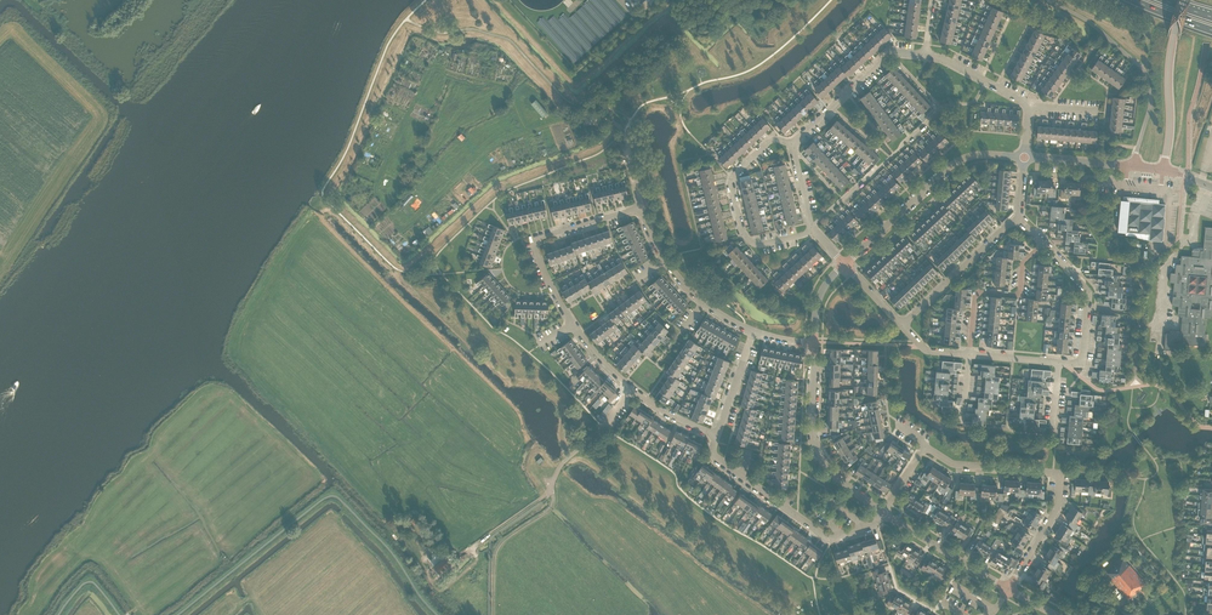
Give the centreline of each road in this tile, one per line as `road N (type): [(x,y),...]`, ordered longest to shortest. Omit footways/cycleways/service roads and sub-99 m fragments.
road 1 (track): [(566,119),(527,129),(508,86),(431,65),(375,191),(403,229),(490,149),(517,136)]
road 2 (residential): [(1008,590),(1058,508),(1061,474),(952,464),(924,448)]
road 3 (residential): [(883,513),(873,527),(825,536),(716,459),(716,435)]
road 4 (tertiary): [(845,266),(953,165),(981,154),(1025,158)]
road 5 (unclassified): [(1134,167),(1150,101),(1143,67),(1047,0)]
road 6 (residential): [(814,231),(761,245),(741,232),(731,179),(771,141),(792,145)]
road 7 (residential): [(571,326),(533,239),(640,208)]
road 8 (tertiary): [(883,513),(820,457),(813,342)]
road 9 (unclassified): [(792,145),(887,54),(925,55)]
road 10 (unclassified): [(970,355),(975,292),(1020,295),(1023,261),(1043,244)]
road 11 (unclassified): [(902,327),(1017,217)]
road 12 (unclassified): [(1059,363),(1082,360),(1088,294),(1043,244)]
road 13 (tertiary): [(1008,590),(883,513)]
road 14 (tertiary): [(1163,171),(1175,33)]
road 15 (unclassified): [(640,208),(621,129),(566,119)]
road 16 (residential): [(632,390),(562,463),(553,488)]

